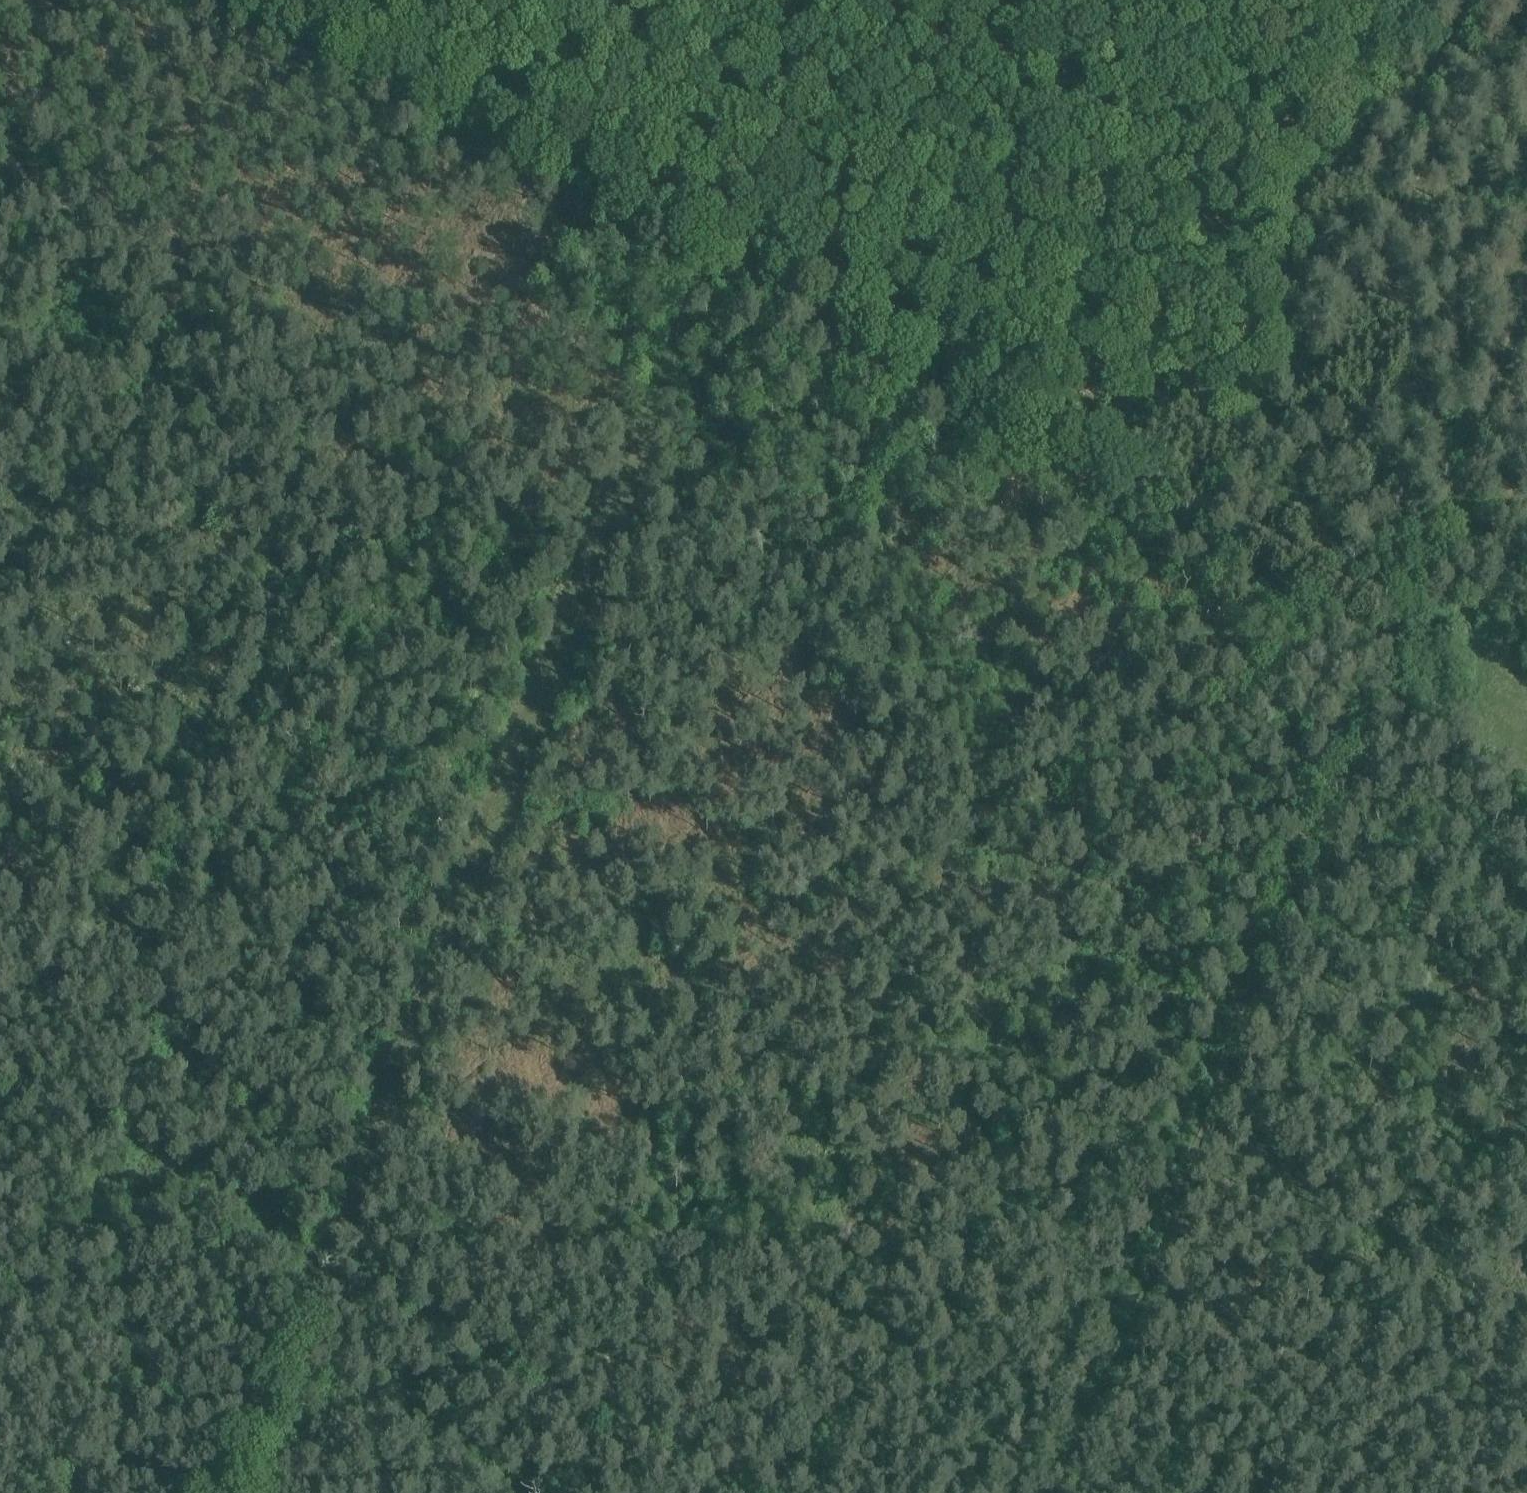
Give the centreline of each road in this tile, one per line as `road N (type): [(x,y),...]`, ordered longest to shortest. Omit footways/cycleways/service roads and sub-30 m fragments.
road 1 (track): [(1395,652),(171,0)]
road 2 (track): [(1055,1492),(1526,326)]
road 3 (track): [(232,1492),(320,1247)]

